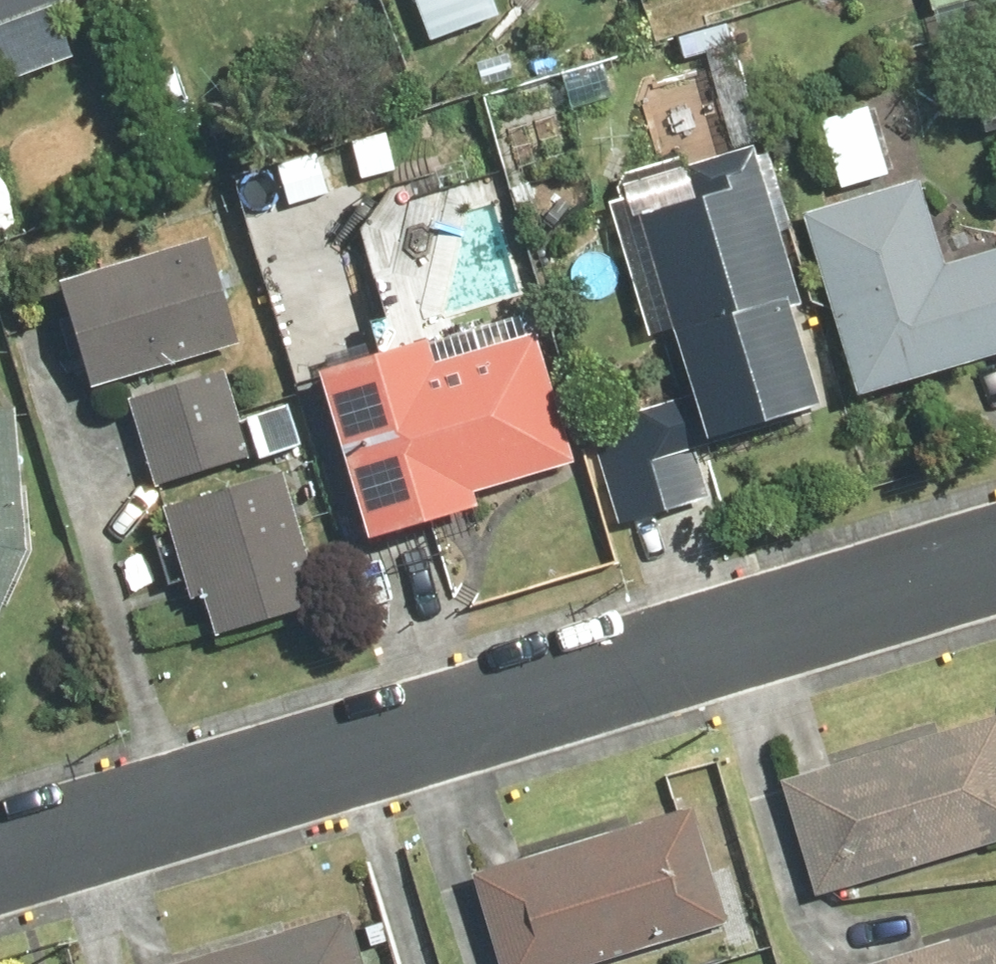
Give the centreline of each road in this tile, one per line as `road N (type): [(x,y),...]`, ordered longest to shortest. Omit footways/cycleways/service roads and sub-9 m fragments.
road 1 (residential): [(0,868),(995,560)]

